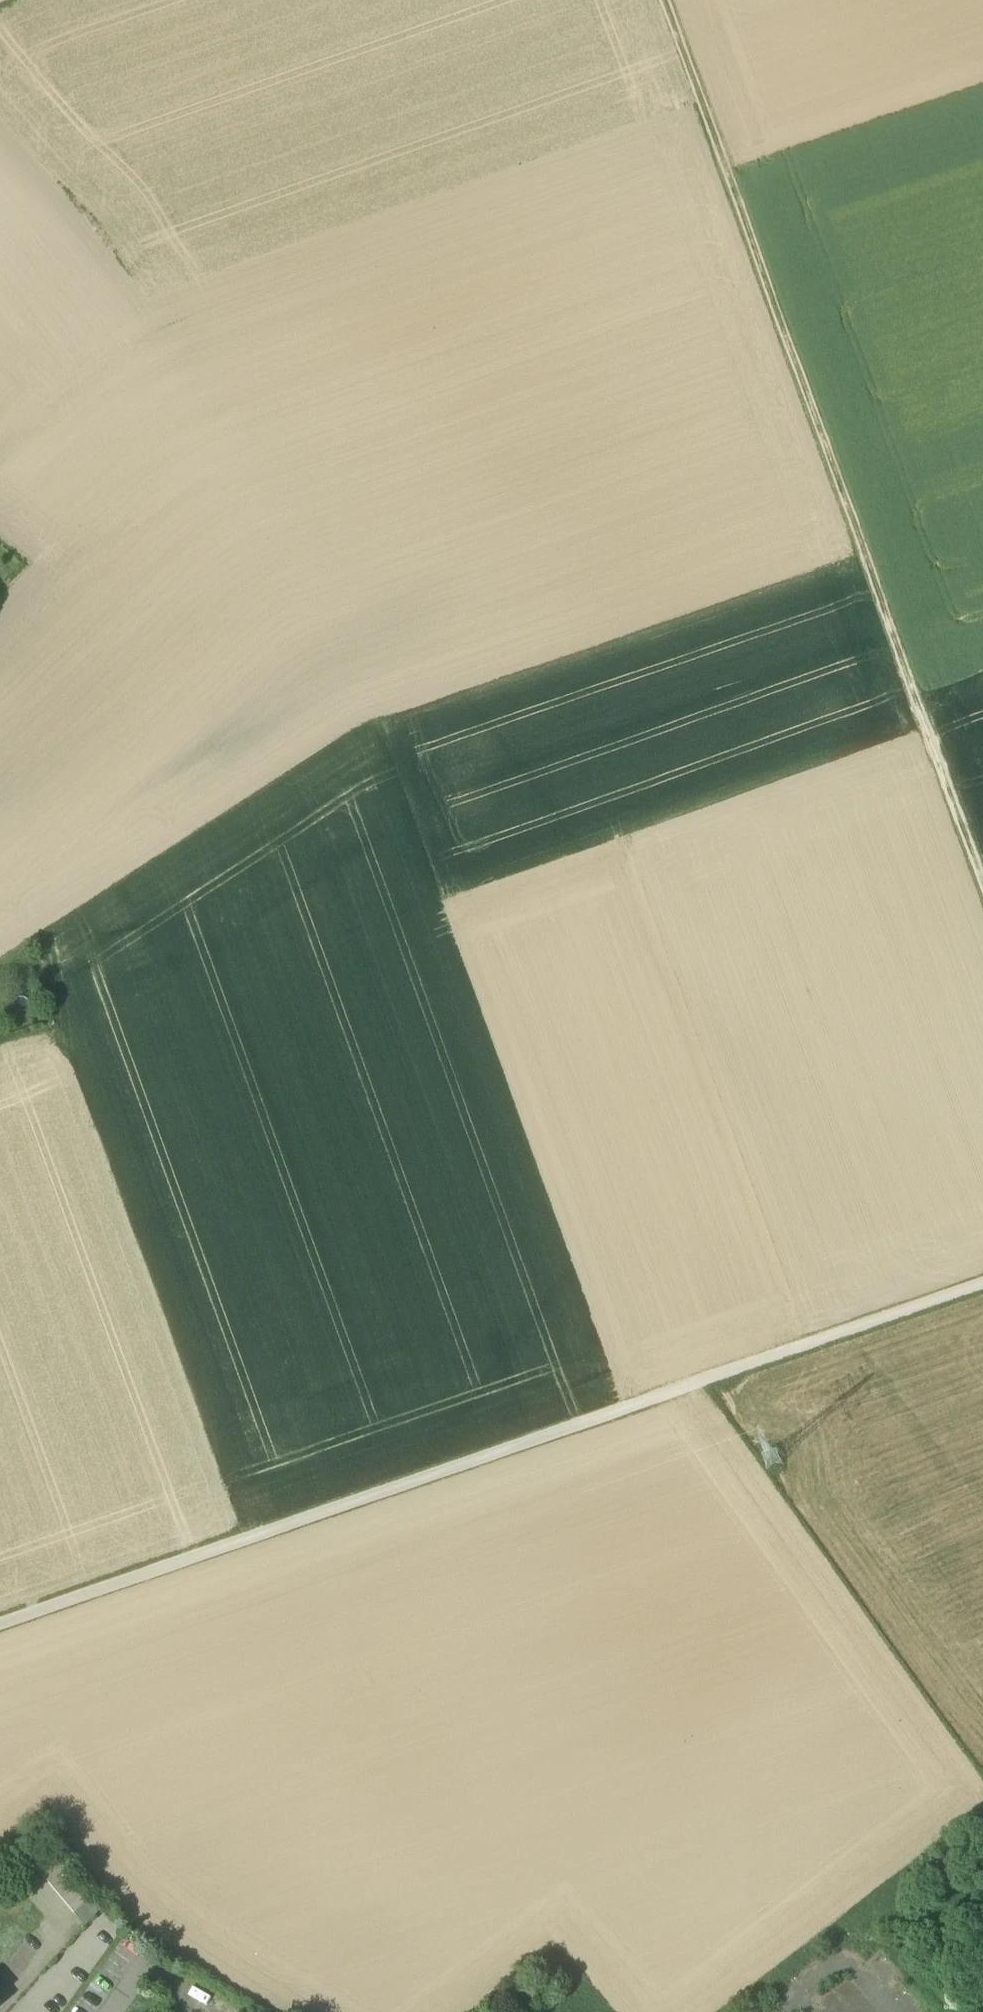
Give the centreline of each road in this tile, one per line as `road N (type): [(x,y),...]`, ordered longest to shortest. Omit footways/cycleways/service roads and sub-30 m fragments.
road 1 (track): [(0,1632),(982,1290)]
road 2 (track): [(982,866),(667,0)]

